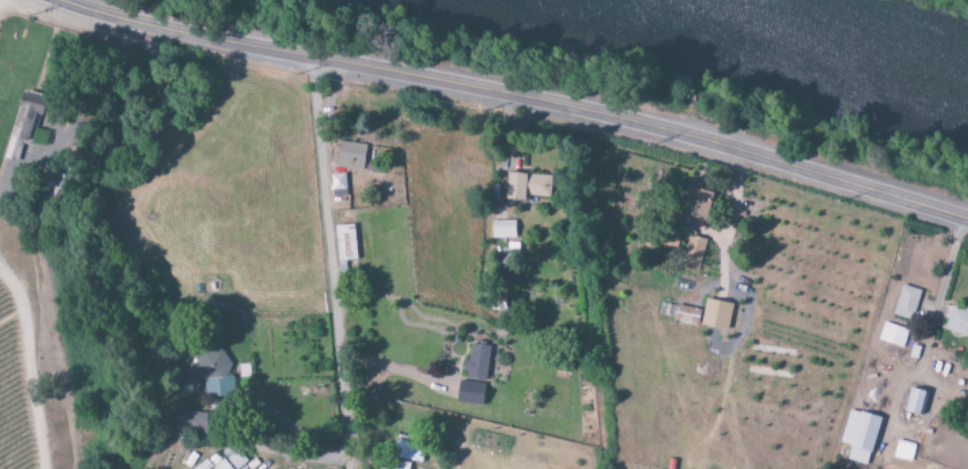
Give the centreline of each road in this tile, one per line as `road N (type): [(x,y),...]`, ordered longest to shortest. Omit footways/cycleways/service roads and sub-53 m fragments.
road 1 (secondary): [(43,0),(726,151),(967,225)]

